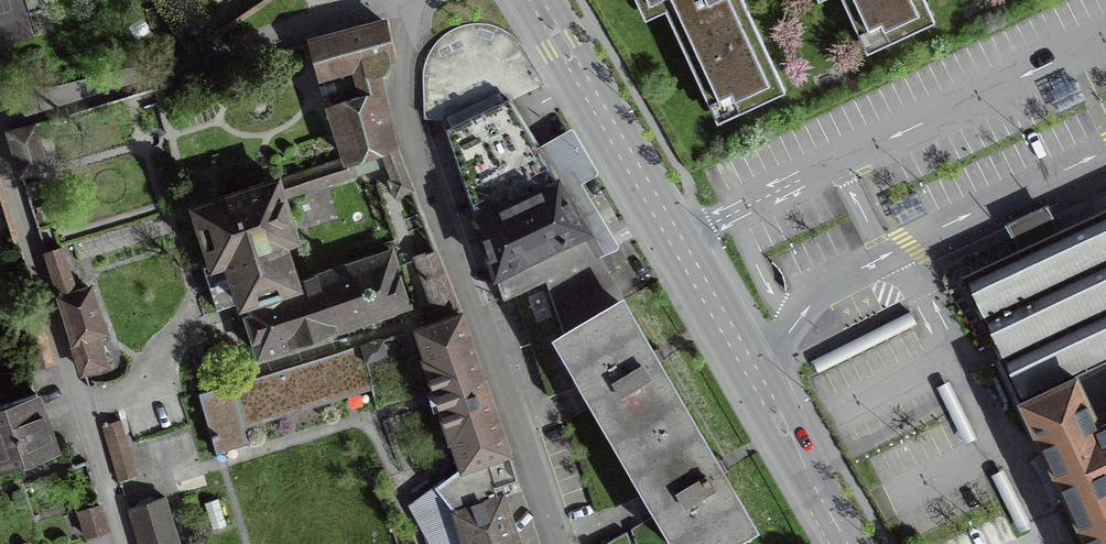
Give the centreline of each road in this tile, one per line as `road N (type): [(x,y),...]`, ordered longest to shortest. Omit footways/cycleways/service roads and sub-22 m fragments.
road 1 (residential): [(846,543),(531,0)]
road 2 (residential): [(405,0),(402,88),(552,543)]
road 3 (residential): [(123,543),(0,148)]
road 4 (residential): [(388,0),(0,118)]

